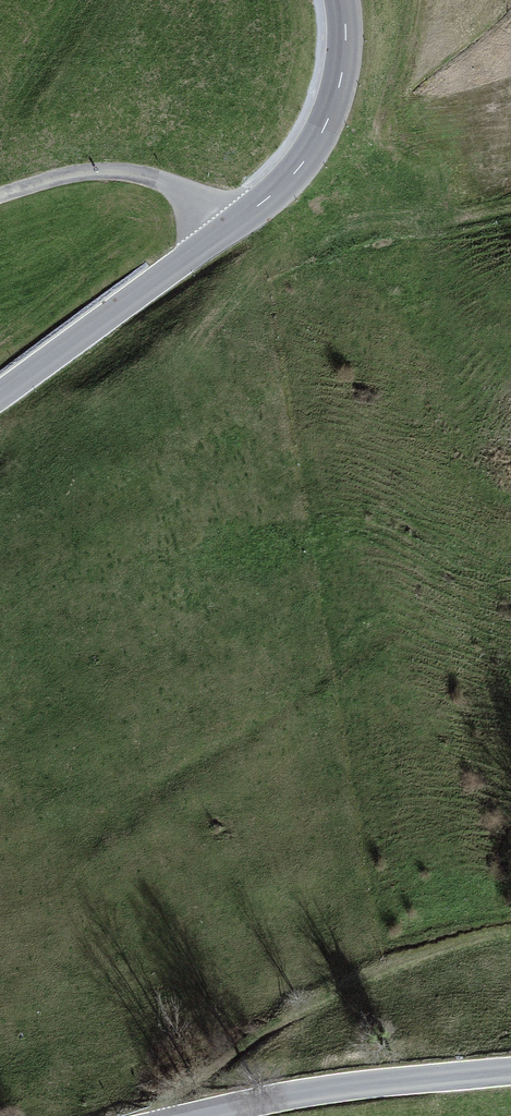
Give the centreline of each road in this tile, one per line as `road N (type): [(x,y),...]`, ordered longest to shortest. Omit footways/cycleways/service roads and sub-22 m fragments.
road 1 (track): [(145,1115),(270,1026),(478,938),(510,933)]
road 2 (tertiary): [(222,1115),(400,1078),(510,1069)]
road 3 (unclassified): [(0,398),(237,228)]
road 4 (unclassified): [(237,228),(321,131),(354,0)]
road 5 (unclassified): [(0,192),(150,170),(237,228)]

